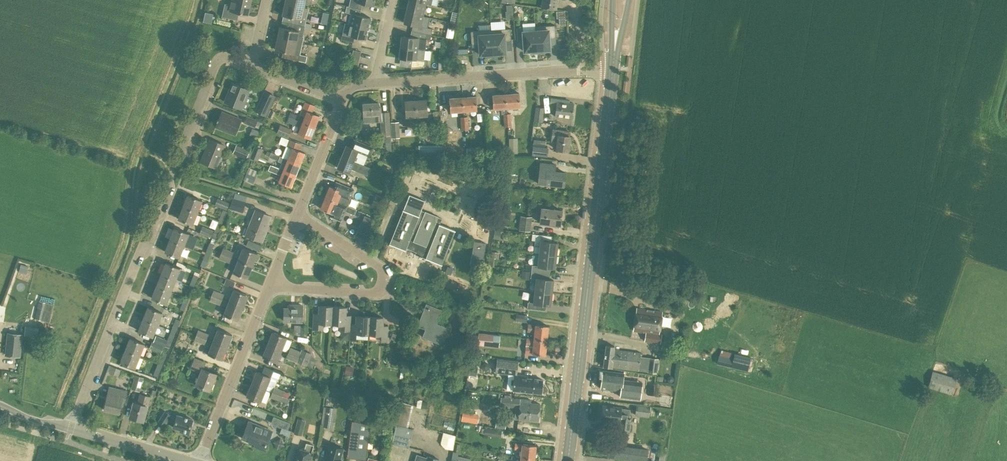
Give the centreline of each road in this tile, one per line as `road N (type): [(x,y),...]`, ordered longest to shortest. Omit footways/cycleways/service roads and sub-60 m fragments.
road 1 (residential): [(251,65),(224,55),(215,64),(72,429)]
road 2 (primary): [(569,460),(614,71)]
road 3 (residential): [(375,85),(614,71)]
road 4 (residential): [(270,285),(371,295),(385,287),(385,270),(298,212)]
road 5 (residential): [(201,460),(270,285)]

